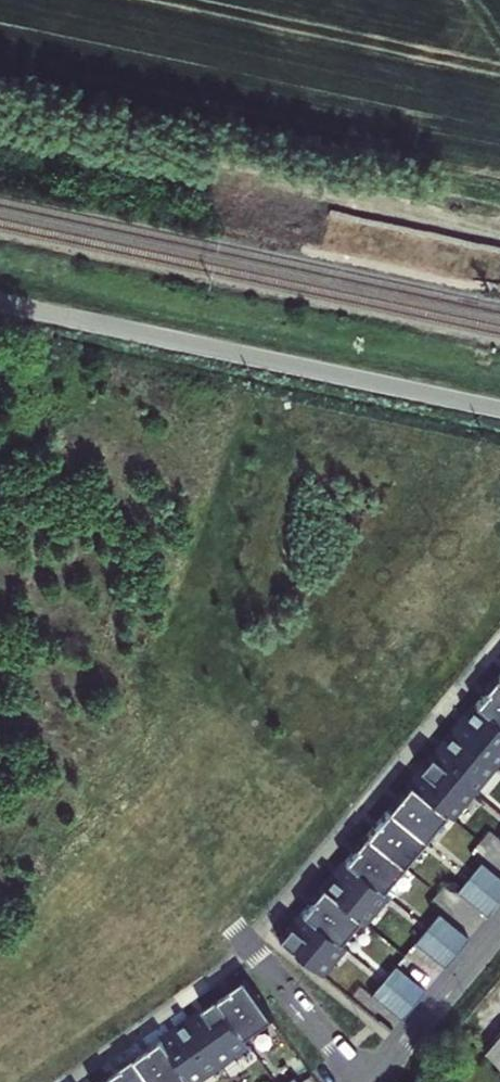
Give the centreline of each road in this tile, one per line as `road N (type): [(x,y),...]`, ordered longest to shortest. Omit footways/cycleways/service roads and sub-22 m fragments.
road 1 (track): [(499,240),(0,124)]
road 2 (unclassified): [(0,304),(499,411)]
road 3 (residential): [(363,1081),(237,930)]
road 4 (residential): [(375,1081),(499,933)]

